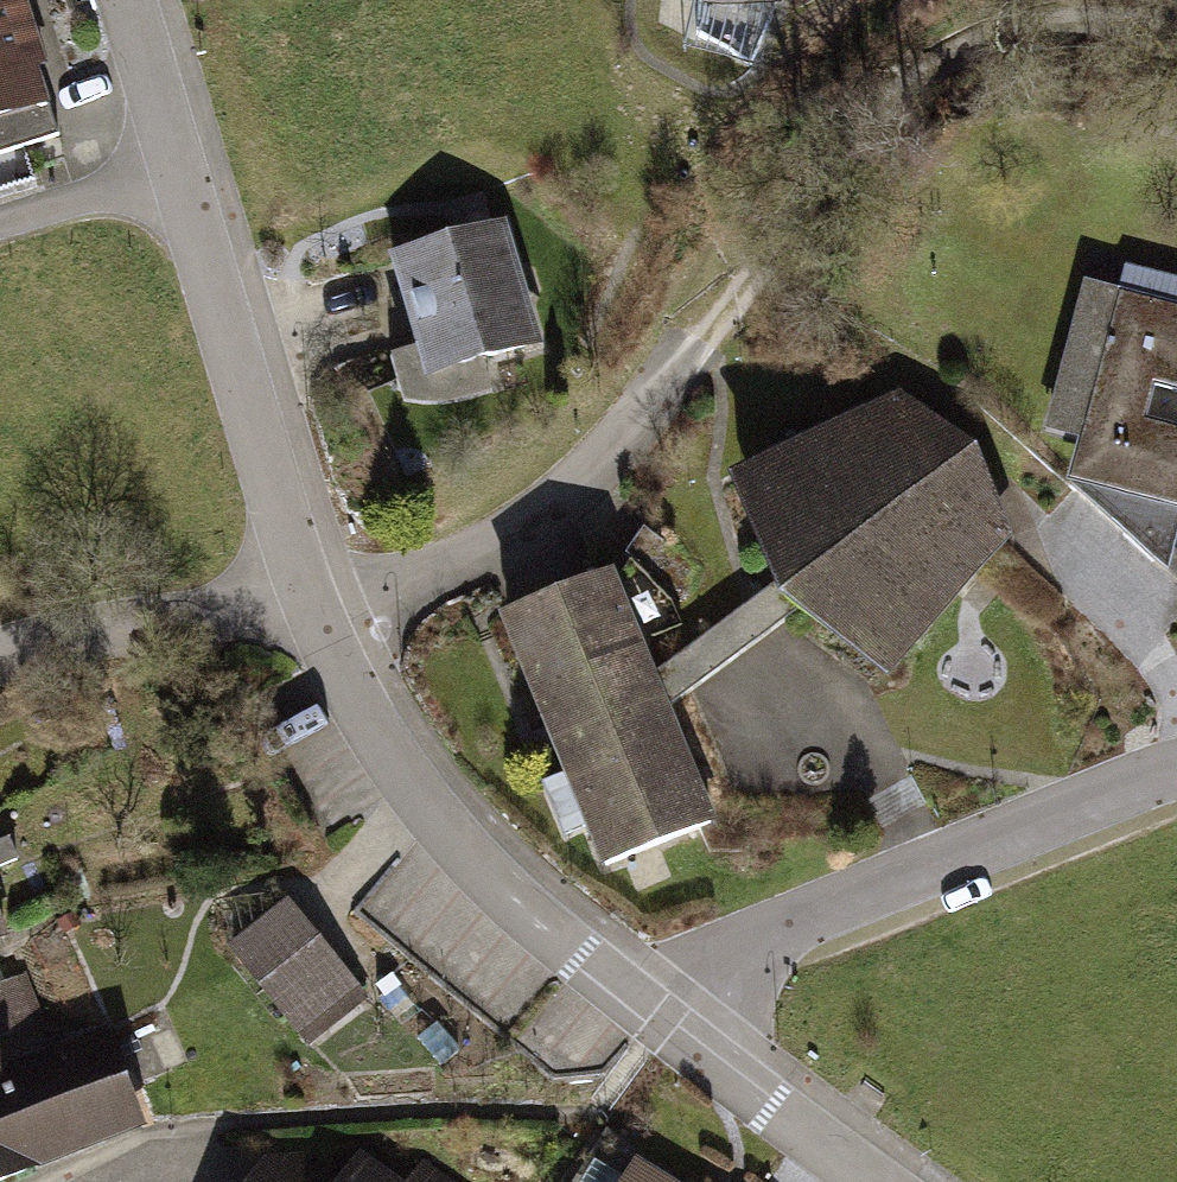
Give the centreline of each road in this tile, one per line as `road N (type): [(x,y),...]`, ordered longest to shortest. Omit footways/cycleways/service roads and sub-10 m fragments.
road 1 (track): [(1176,26),(1085,22),(988,42),(873,115),(696,332)]
road 2 (residential): [(1176,755),(834,895),(666,1024)]
road 3 (residential): [(309,602),(361,711),(461,849),(666,1024)]
road 4 (residential): [(696,332),(605,462),(526,531),(421,582),(309,602)]
road 5 (residential): [(179,172),(309,602)]
road 6 (residential): [(309,602),(85,610),(0,646)]
road 7 (residential): [(666,1024),(880,1181)]
road 8 (residential): [(179,172),(0,222)]
road 9 (residential): [(131,0),(179,172)]

